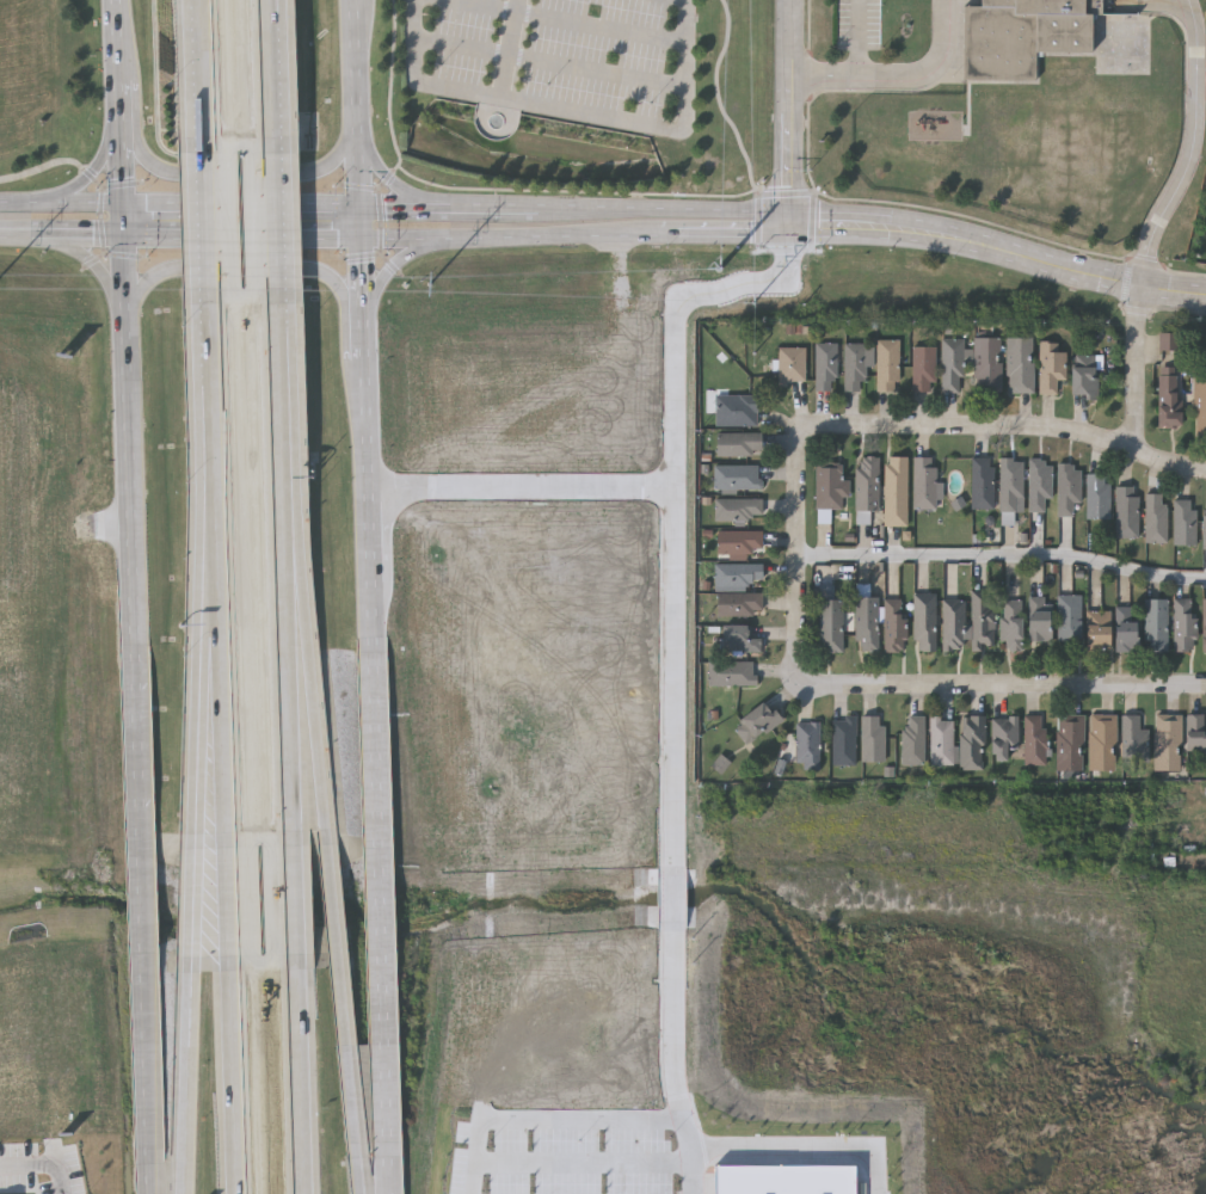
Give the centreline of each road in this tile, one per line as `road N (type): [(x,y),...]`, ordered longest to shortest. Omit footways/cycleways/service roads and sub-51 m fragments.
road 1 (secondary): [(0,235),(706,234),(792,222)]
road 2 (secondary): [(708,210),(0,205)]
road 3 (secondary): [(374,651),(353,0)]
road 4 (secondary): [(137,645),(150,1147)]
road 5 (secondary): [(389,1140),(374,651)]
road 6 (secondary): [(124,202),(137,645)]
road 7 (secondary): [(1205,294),(1140,287),(946,234),(792,222)]
road 8 (residential): [(1205,685),(825,685),(801,664)]
road 9 (residential): [(823,424),(1038,426),(1205,468)]
road 10 (secondary): [(123,68),(148,155),(190,172),(295,173),(327,164),(346,143),(357,104)]
road 11 (motorway): [(294,841),(288,525)]
road 12 (motorway): [(326,835),(288,525)]
road 13 (motorway): [(357,1143),(326,835)]
road 14 (secondary): [(368,343),(345,294),(315,270),(178,270),(155,277),(128,324)]
road 15 (motorway): [(204,293),(210,576)]
road 16 (motorway): [(210,576),(191,841)]
road 17 (motorway): [(210,576),(224,839)]
road 18 (residential): [(823,424),(800,443),(801,664)]
road 19 (motorway): [(303,1193),(297,954)]
road 20 (motorway): [(187,958),(182,1193)]
road 21 (motorway): [(228,959),(234,1193)]
road 22 (motorway): [(288,525),(277,294)]
road 23 (residential): [(794,0),(792,222)]
road 24 (secondary): [(123,68),(97,168),(66,192),(17,205)]
road 25 (secondary): [(368,343),(379,290),(399,260),(480,235)]
road 26 (residential): [(1138,453),(1140,287)]
road 27 (motorway): [(197,0),(201,153)]
road 28 (motorway): [(273,150),(270,0)]
road 29 (secondary): [(17,235),(91,264),(128,324)]
road 30 (secondary): [(450,205),(388,174),(357,104)]
road 31 (motorway): [(277,294),(273,150)]
road 32 (motorway): [(201,153),(204,293)]

